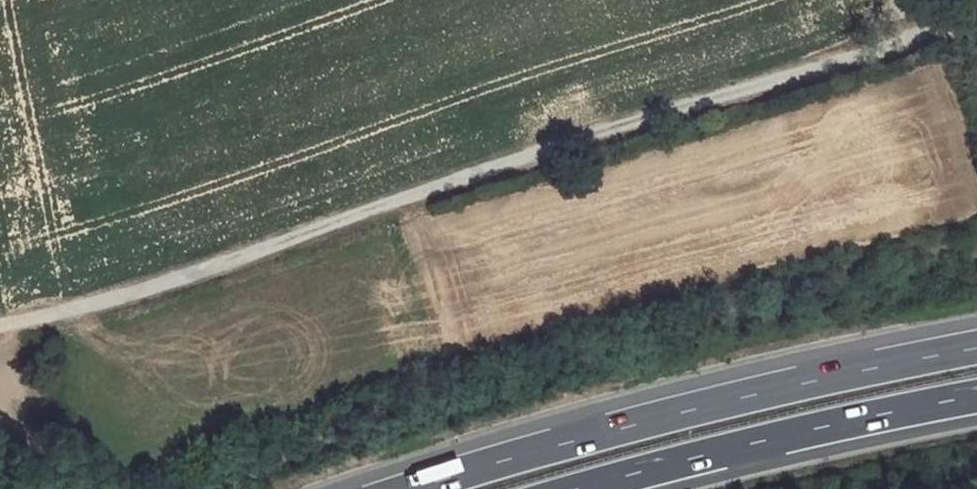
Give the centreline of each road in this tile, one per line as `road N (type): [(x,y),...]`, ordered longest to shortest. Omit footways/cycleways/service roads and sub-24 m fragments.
road 1 (unclassified): [(0,324),(76,309),(898,40),(952,21),(960,0)]
road 2 (trunk): [(976,352),(682,412),(416,488)]
road 3 (trunk): [(580,488),(976,396)]

